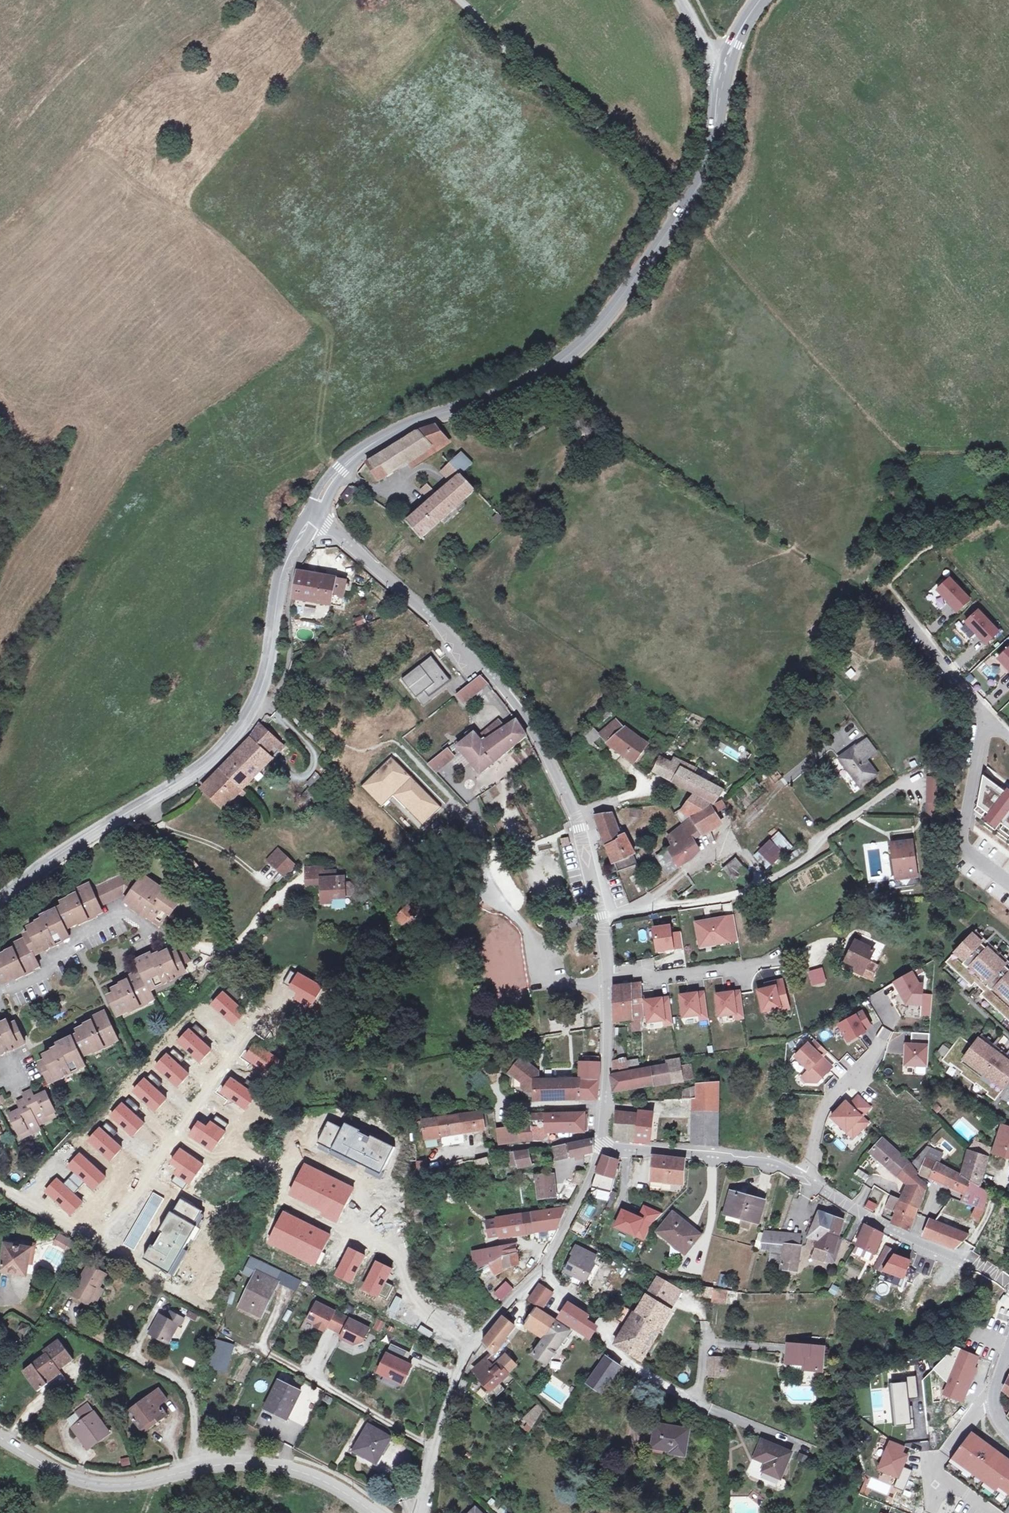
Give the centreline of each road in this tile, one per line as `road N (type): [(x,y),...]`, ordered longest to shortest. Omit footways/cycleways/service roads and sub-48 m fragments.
road 1 (tertiary): [(724,71),(713,145),(694,192),(594,332),(525,385),(372,443),(340,470),(315,512)]
road 2 (unclassified): [(607,980),(593,871),(532,724),(315,512)]
road 3 (tertiary): [(315,512),(283,567),(262,684),(231,738),(0,901)]
road 4 (unclassified): [(1008,1283),(888,1229),(777,1165),(601,1148)]
road 5 (tertiary): [(0,1437),(98,1484),(196,1467),(273,1464),(333,1485),(374,1512)]
road 6 (residential): [(0,1186),(89,1237),(110,1235),(262,1026)]
road 7 (residential): [(0,992),(43,974),(64,947),(125,914),(169,939),(213,950),(239,947),(279,896),(254,874)]
road 8 (unclassified): [(601,1148),(544,1266),(465,1357),(435,1451)]
road 9 (track): [(460,0),(680,214)]
road 10 (residential): [(287,1292),(265,1342),(270,1353),(435,1451)]
road 11 (residential): [(607,980),(826,950)]
road 12 (residential): [(1008,884),(968,851),(964,833),(976,744),(996,723)]
road 13 (unclassified): [(601,1148),(607,980)]
road 14 (residential): [(901,608),(996,723)]

